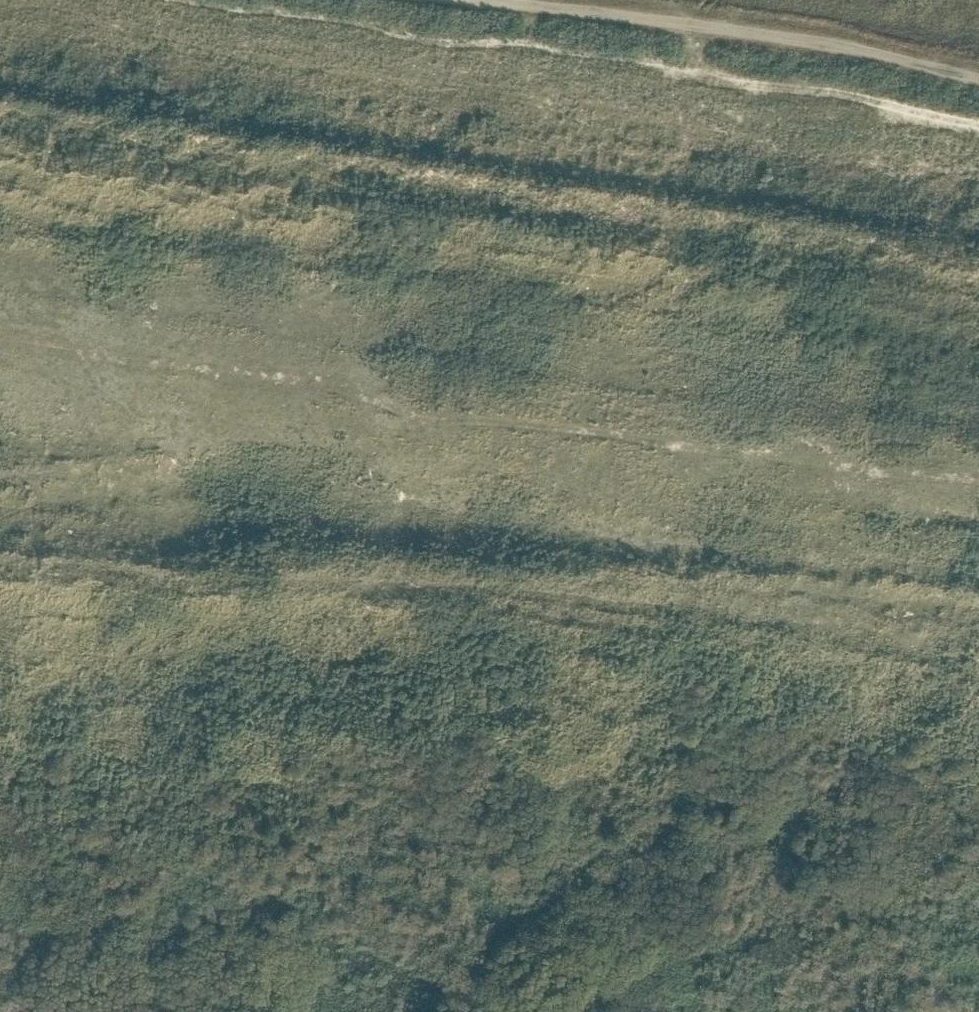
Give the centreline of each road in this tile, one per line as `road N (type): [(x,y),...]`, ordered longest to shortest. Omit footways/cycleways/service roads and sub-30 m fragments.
road 1 (track): [(477,0),(978,68)]

